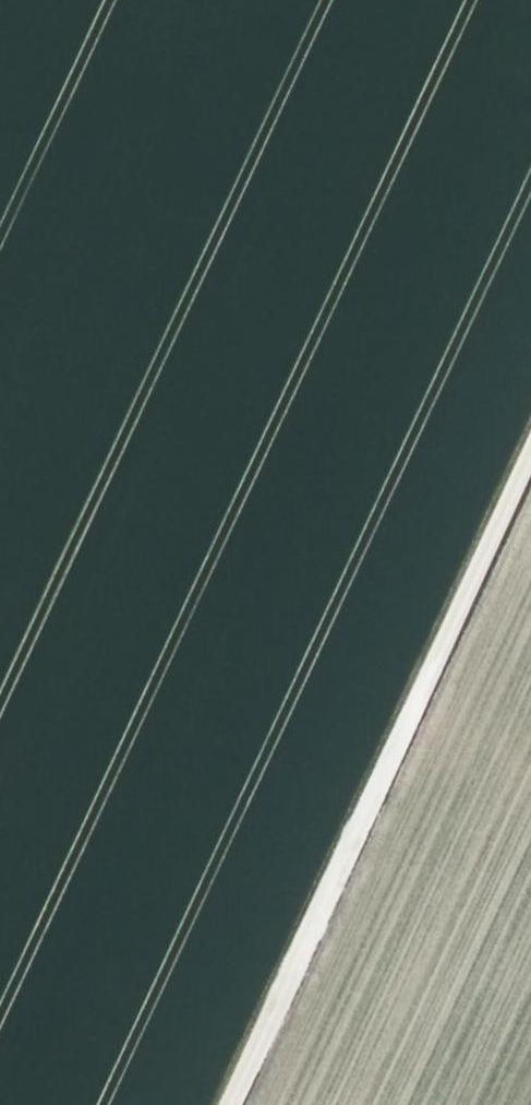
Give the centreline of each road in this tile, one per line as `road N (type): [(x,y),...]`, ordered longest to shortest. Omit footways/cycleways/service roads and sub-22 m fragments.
road 1 (track): [(231,1104),(530,447)]

